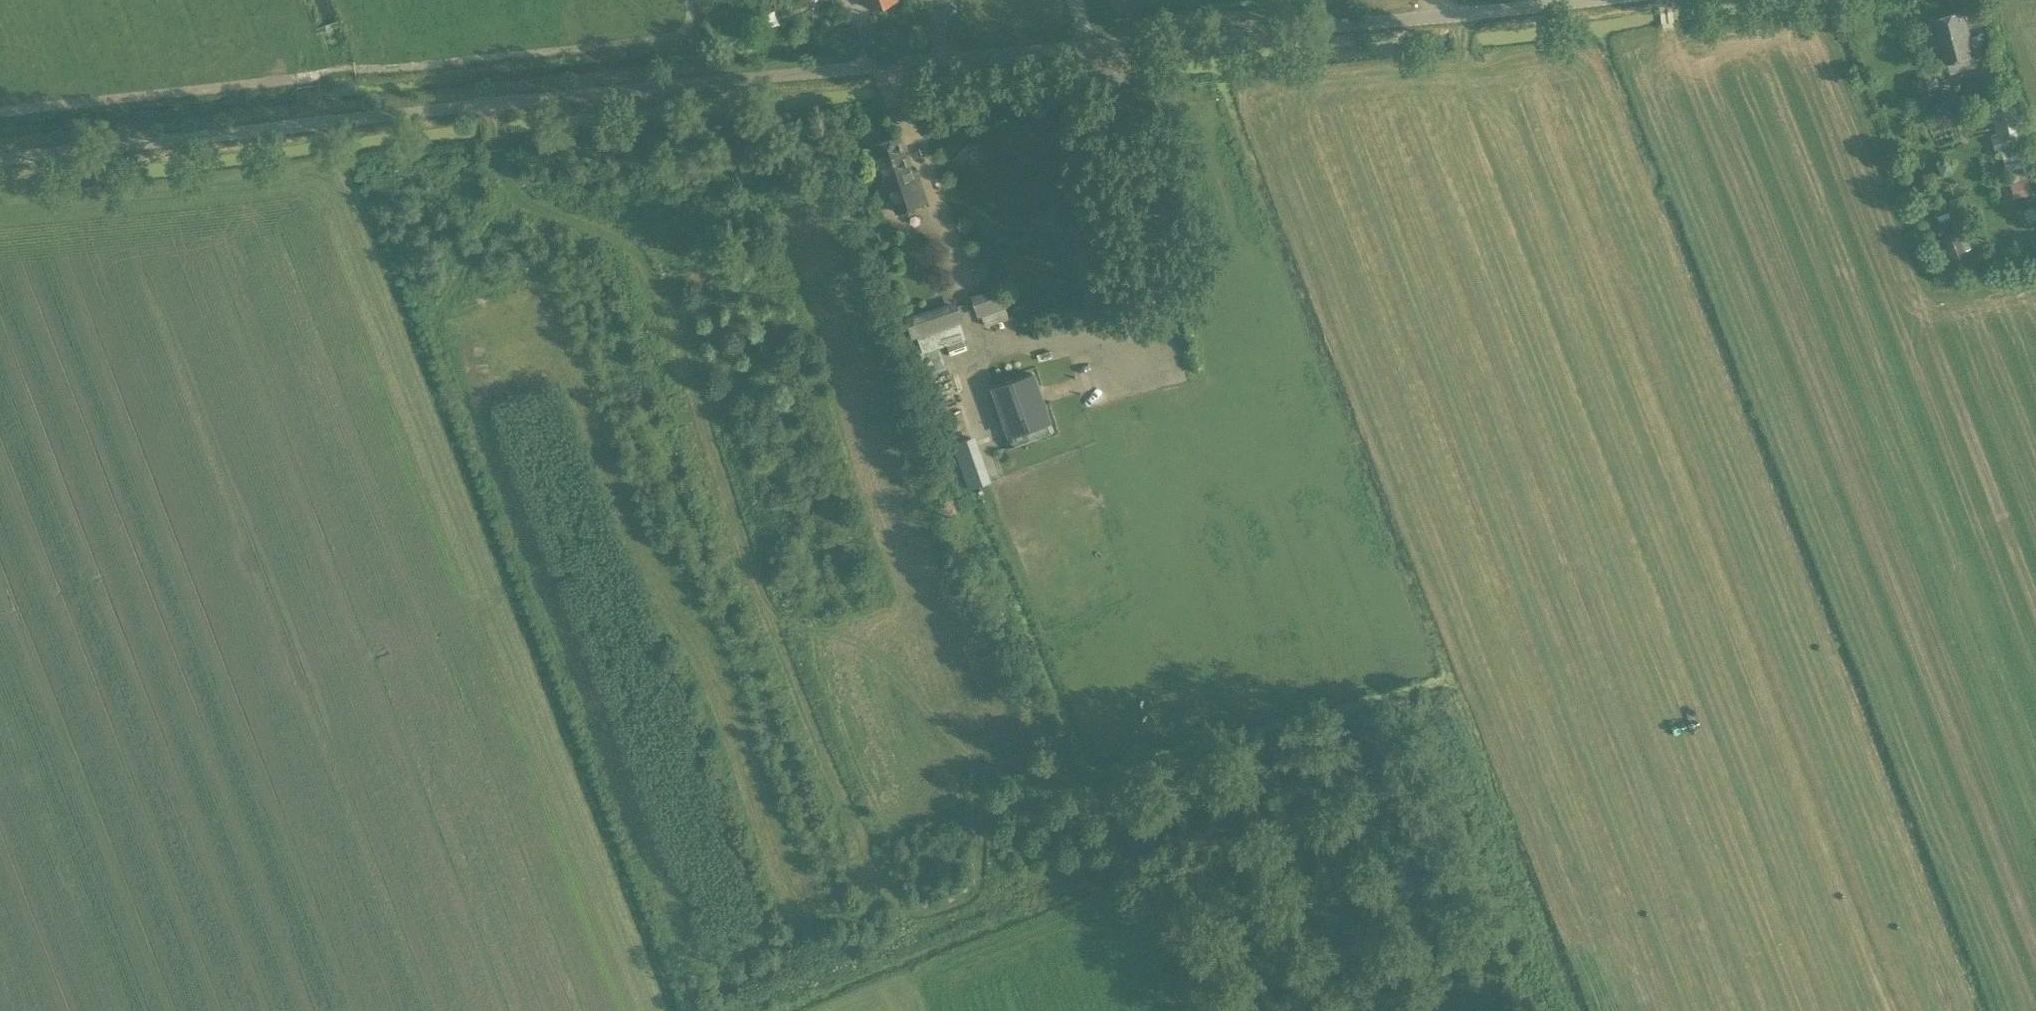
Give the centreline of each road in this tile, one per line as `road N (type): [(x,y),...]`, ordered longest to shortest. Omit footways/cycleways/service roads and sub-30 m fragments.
road 1 (unclassified): [(0,162),(1649,0)]

